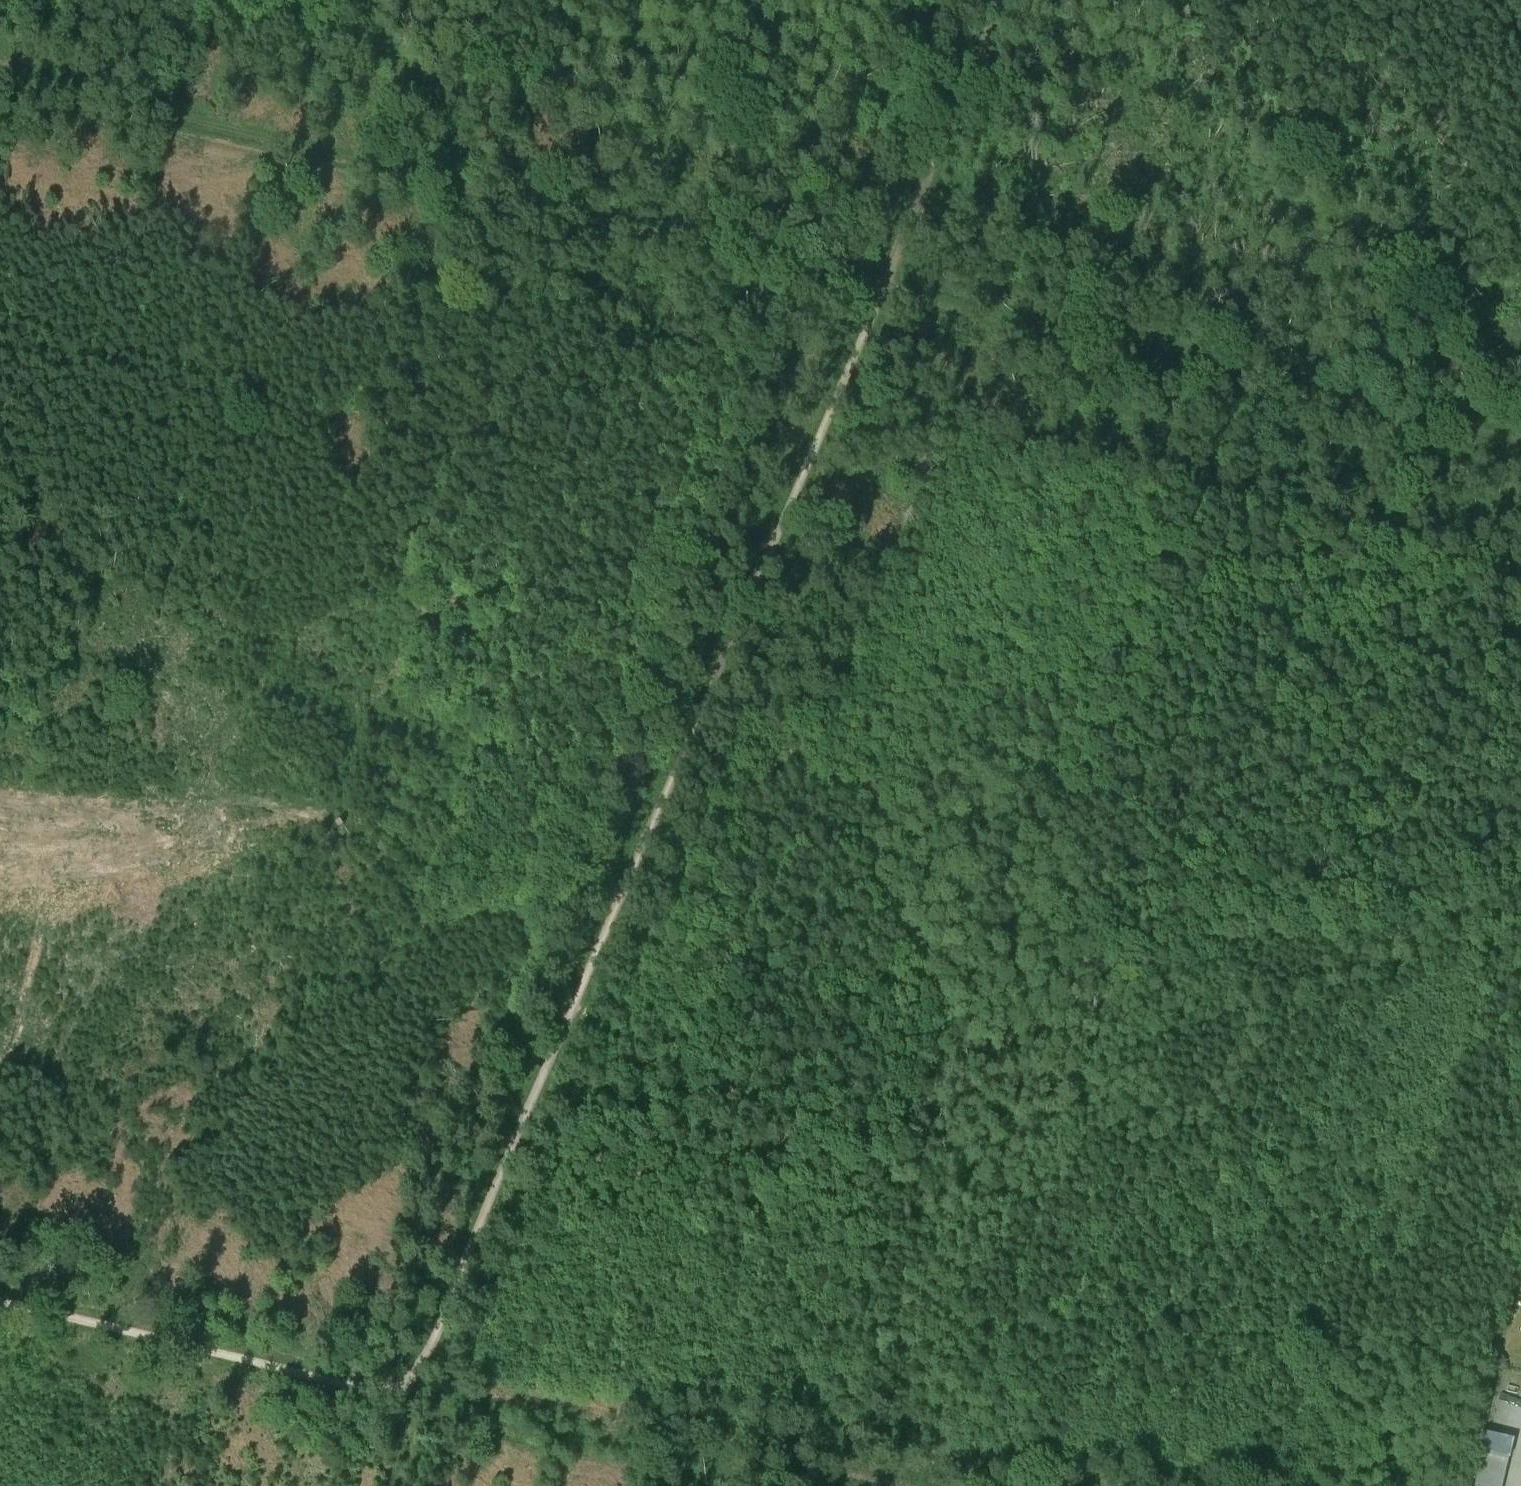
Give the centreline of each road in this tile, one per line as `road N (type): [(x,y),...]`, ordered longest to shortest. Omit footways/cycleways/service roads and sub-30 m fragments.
road 1 (track): [(880,304),(429,1361),(407,1383),(374,1392),(0,1309)]
road 2 (track): [(880,304),(663,239),(0,80)]
road 3 (track): [(1520,435),(883,296)]
road 4 (track): [(1002,0),(880,304)]

